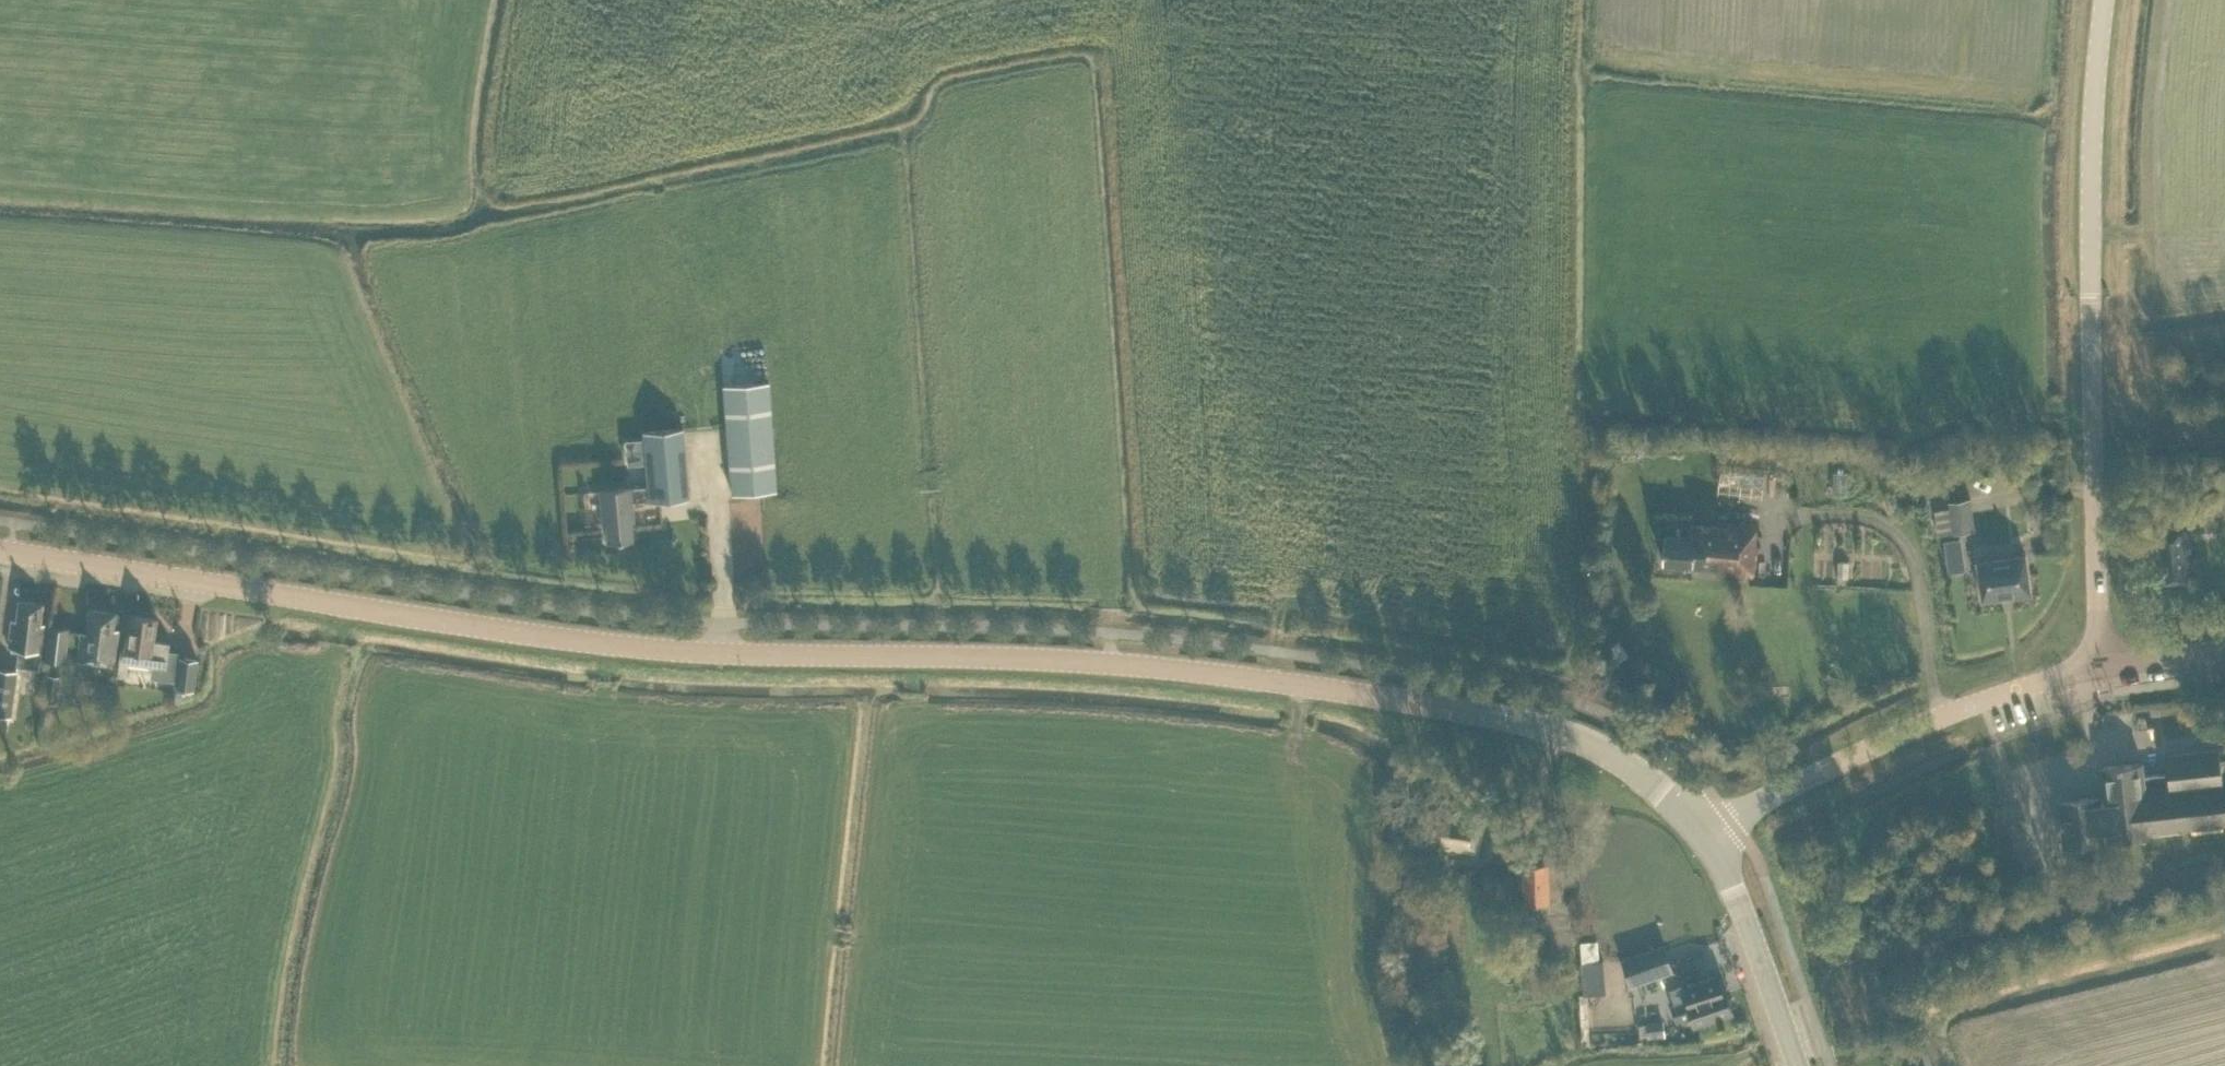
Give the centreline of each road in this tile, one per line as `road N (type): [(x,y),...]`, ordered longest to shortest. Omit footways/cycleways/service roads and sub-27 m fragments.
road 1 (secondary): [(1710,841),(1639,771),(1586,742),(1520,720),(1130,664),(699,651),(567,638),(0,550)]
road 2 (tertiary): [(2106,667),(2091,296),(2105,0)]
road 3 (tertiary): [(1710,841),(1790,787),(1881,743),(2011,692),(2106,667)]
road 4 (secondary): [(1800,1065),(1736,889),(1710,841)]
road 5 (tertiary): [(2106,667),(2224,649)]

